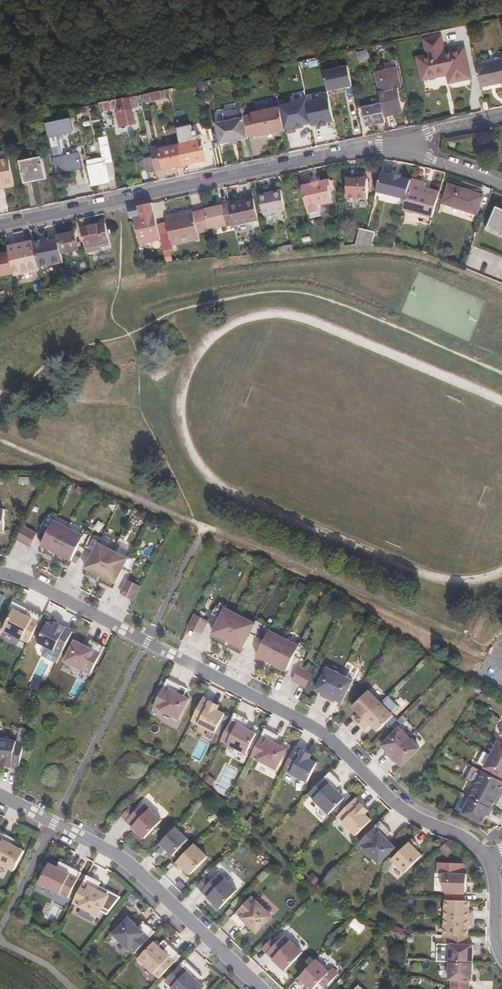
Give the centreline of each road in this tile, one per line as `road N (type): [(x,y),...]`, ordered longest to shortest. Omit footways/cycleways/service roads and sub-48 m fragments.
road 1 (residential): [(0,571),(308,723),(395,802),(488,858)]
road 2 (track): [(0,110),(501,12)]
road 3 (residential): [(398,144),(0,230)]
road 4 (residential): [(260,988),(136,870),(0,797)]

